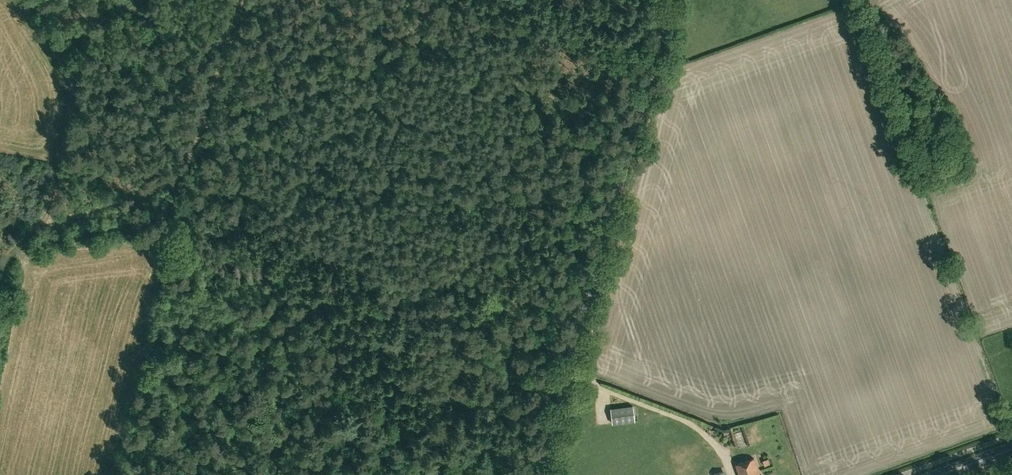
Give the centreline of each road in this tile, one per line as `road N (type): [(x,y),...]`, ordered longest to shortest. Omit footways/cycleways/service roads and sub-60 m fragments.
road 1 (track): [(308,474),(433,0)]
road 2 (unclassified): [(537,474),(662,0)]
road 3 (track): [(541,461),(148,362)]

